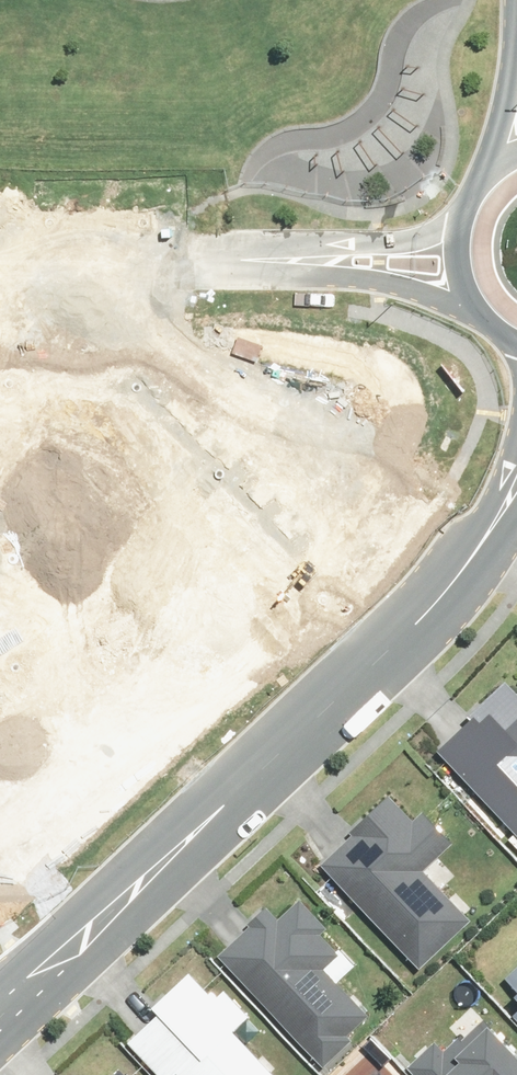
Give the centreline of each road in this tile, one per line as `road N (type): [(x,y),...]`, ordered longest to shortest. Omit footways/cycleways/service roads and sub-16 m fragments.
road 1 (residential): [(507,491),(388,655),(0,1005)]
road 2 (residential): [(323,261),(132,257),(48,279),(0,320)]
road 3 (residential): [(0,323),(220,568)]
road 4 (tertiary): [(486,176),(504,109),(513,0)]
road 5 (residential): [(471,300),(352,276),(323,261)]
road 6 (residential): [(323,261),(353,244),(406,241),(459,224)]

